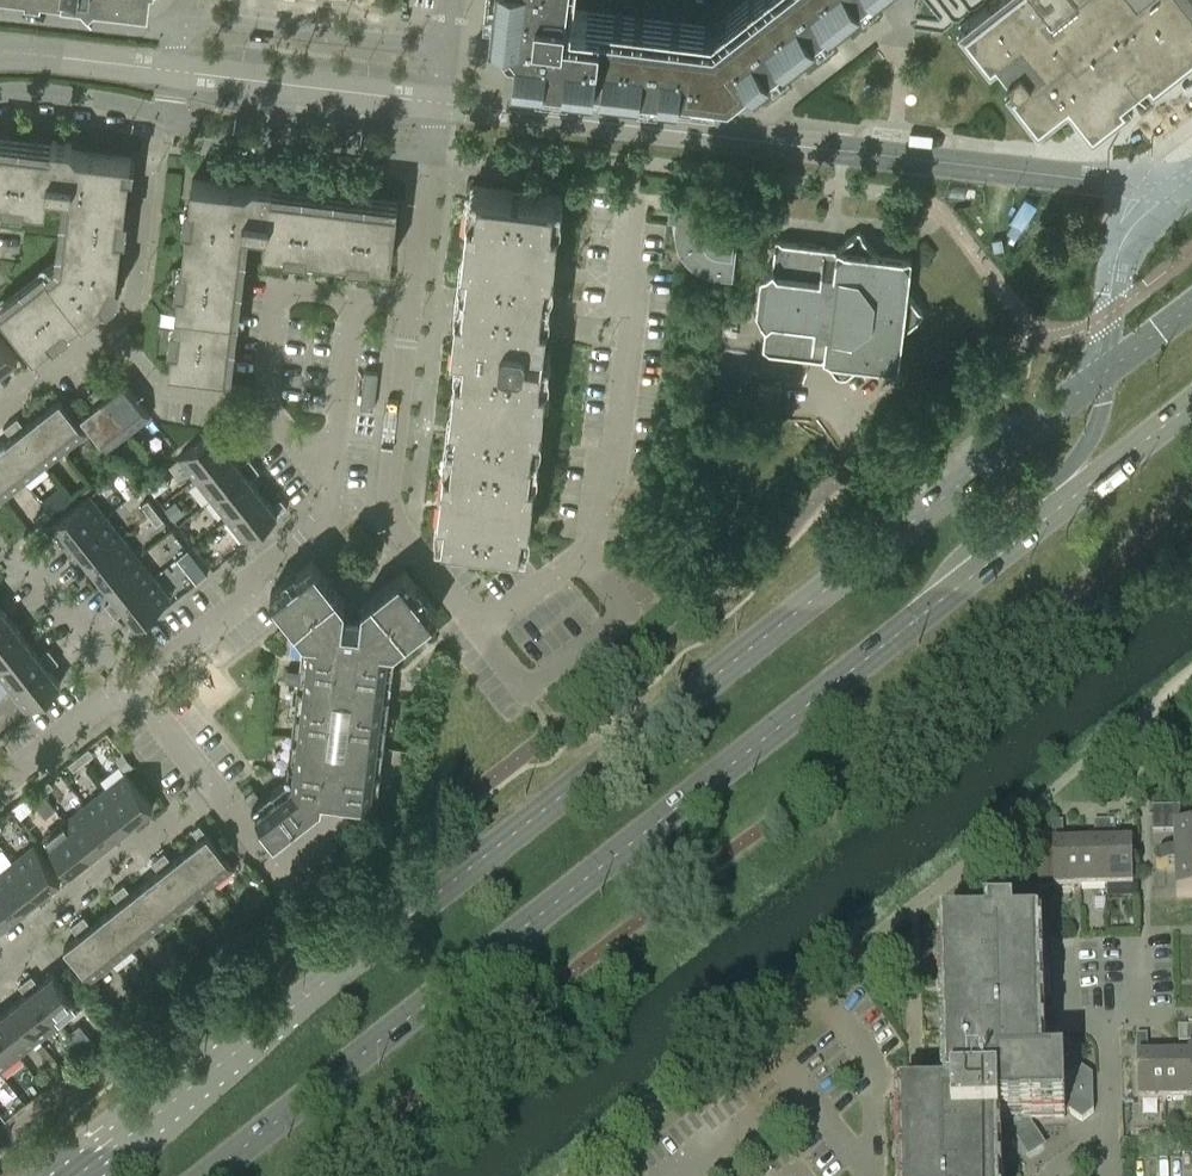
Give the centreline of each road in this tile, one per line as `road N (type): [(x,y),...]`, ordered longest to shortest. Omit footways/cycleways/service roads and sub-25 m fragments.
road 1 (secondary): [(1191,302),(76,1175)]
road 2 (secondary): [(209,1175),(1191,403)]
road 3 (residential): [(410,308),(388,496),(396,535),(469,616),(500,618),(588,553),(596,476),(616,455),(635,202)]
road 4 (residential): [(0,987),(27,966),(39,937),(217,794),(132,686)]
road 5 (residential): [(0,414),(114,331),(142,372),(174,390),(248,402),(269,421)]
road 6 (residential): [(132,686),(331,520),(330,489)]
road 7 (residential): [(159,119),(247,139),(429,159)]
road 8 (residential): [(442,55),(397,42),(216,20),(179,31)]
road 9 (residential): [(269,421),(283,295),(357,301)]
road 10 (residential): [(357,301),(330,489)]
road 11 (residential): [(179,31),(0,12)]
road 12 (residential): [(0,787),(132,686)]
road 13 (residential): [(0,97),(75,100),(159,119)]
road 14 (residential): [(410,308),(429,159)]

